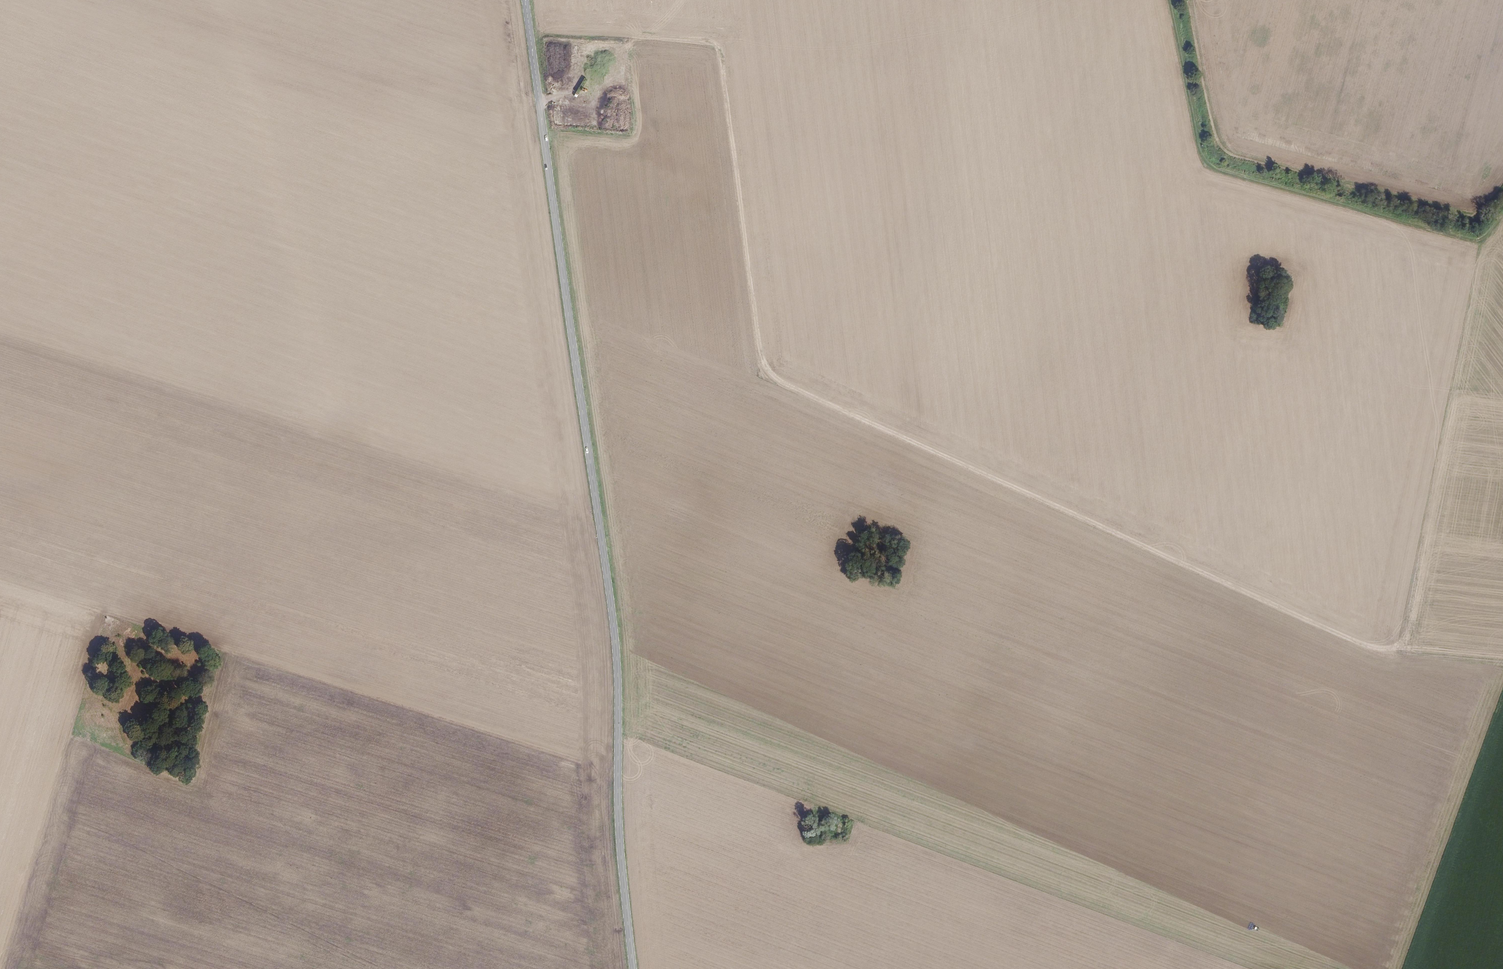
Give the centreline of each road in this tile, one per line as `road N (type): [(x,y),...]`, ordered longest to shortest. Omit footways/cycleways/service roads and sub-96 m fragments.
road 1 (tertiary): [(633,968),(619,831),(616,650),(525,0)]
road 2 (track): [(1169,0),(1211,168),(1474,240),(1502,218)]

